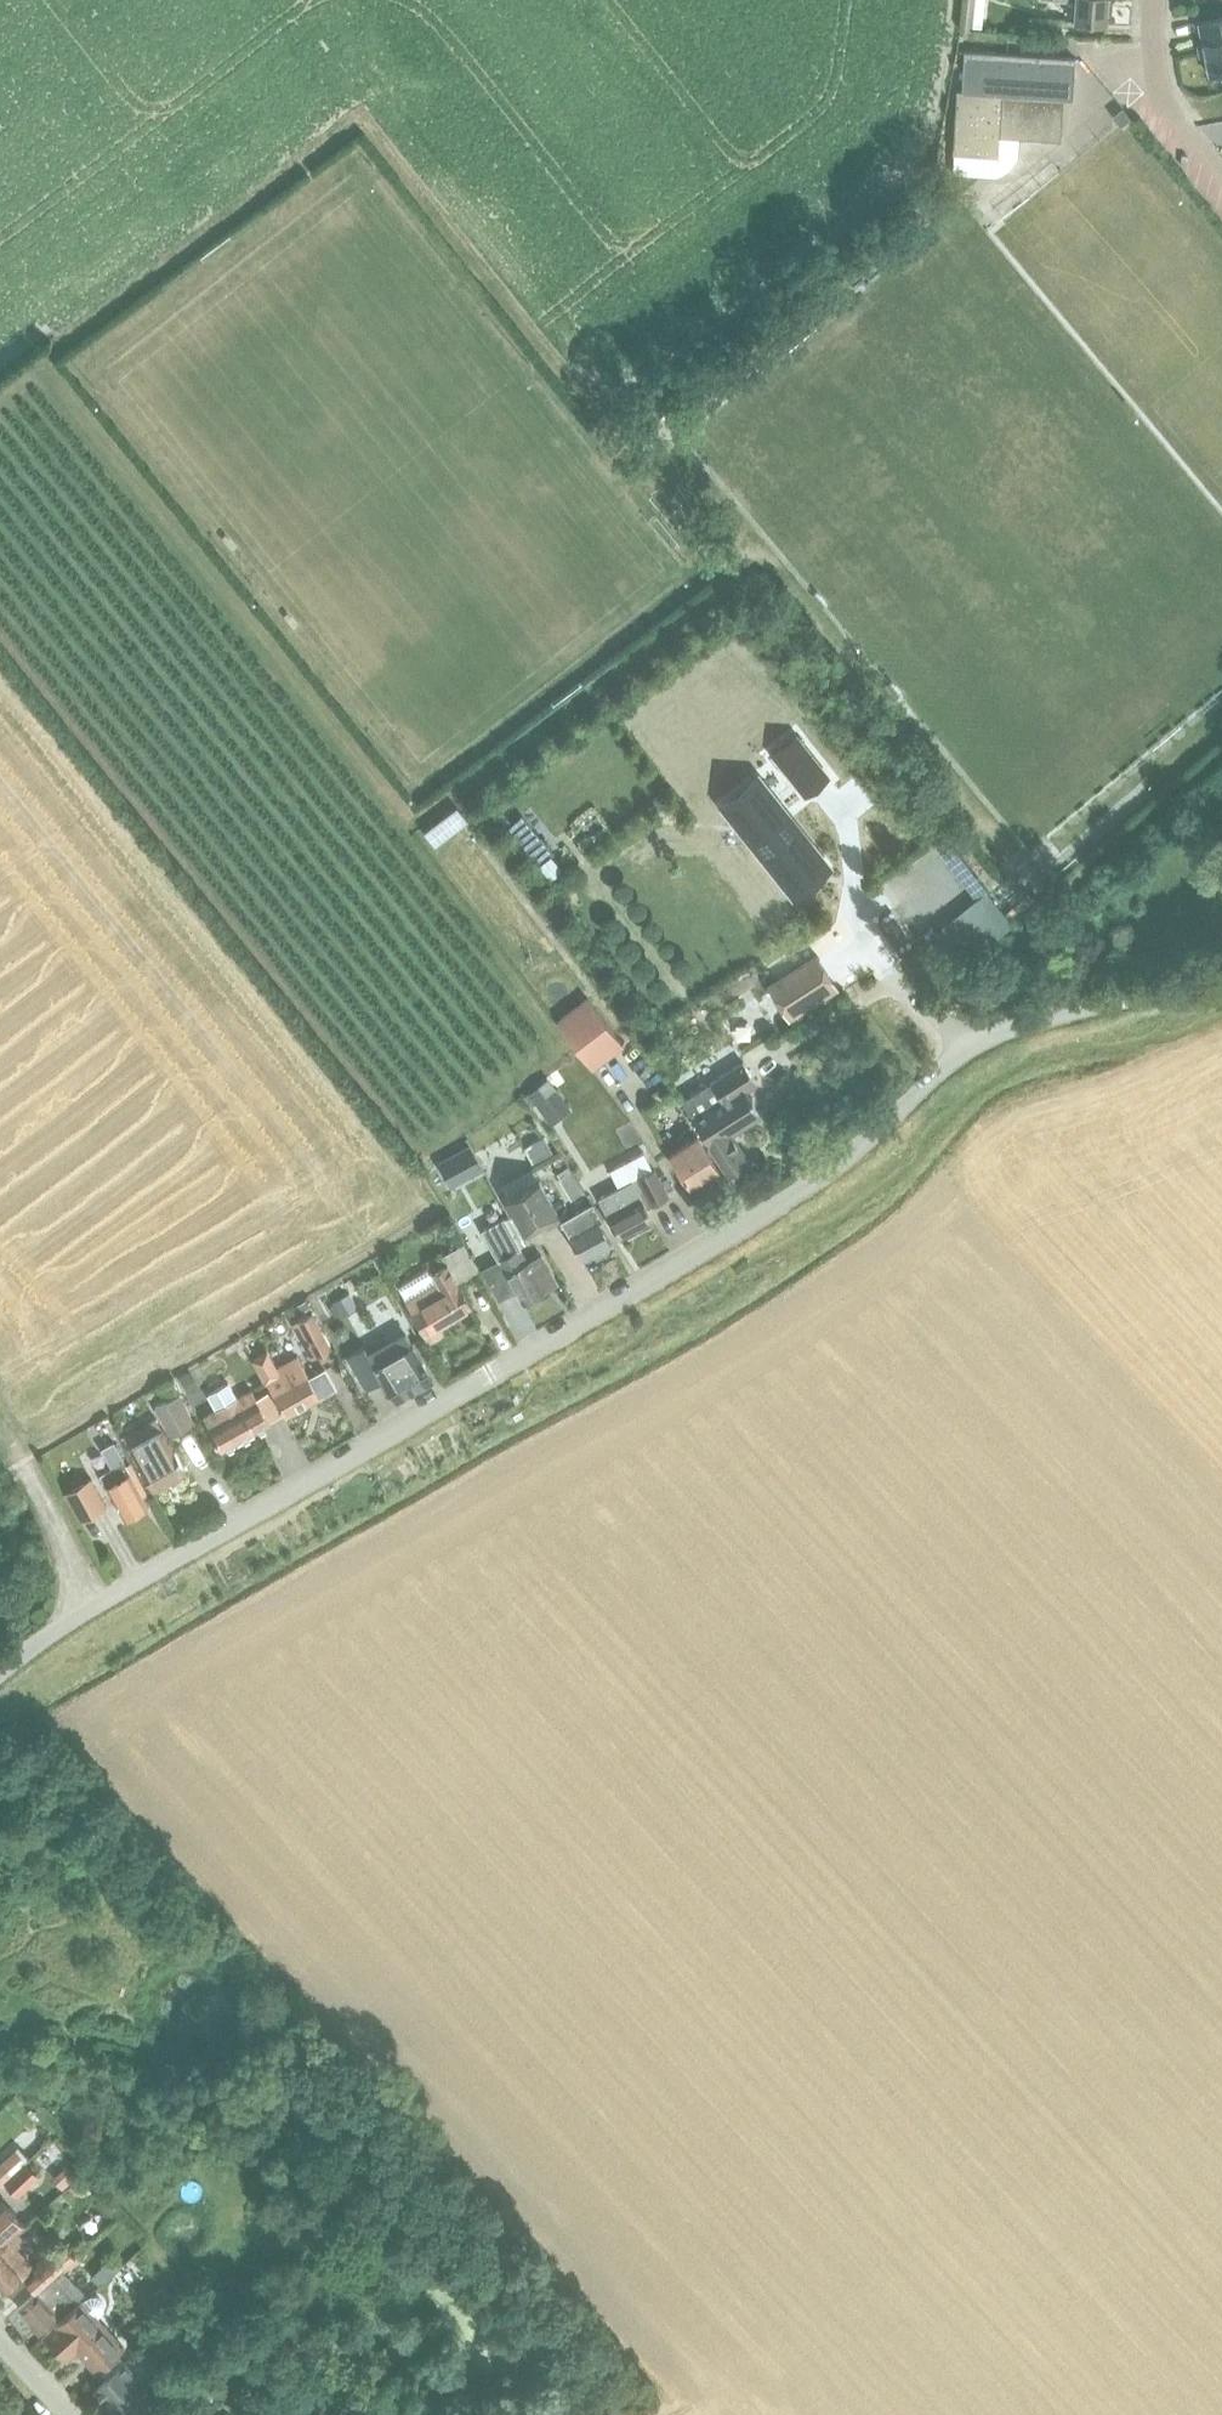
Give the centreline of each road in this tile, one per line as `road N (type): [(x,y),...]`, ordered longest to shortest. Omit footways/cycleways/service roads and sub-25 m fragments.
road 1 (unclassified): [(0,1673),(36,1641),(766,1210),(851,1151),(986,1035),(1221,973)]
road 2 (residential): [(1221,181),(1170,120),(1151,74),(1154,0)]

